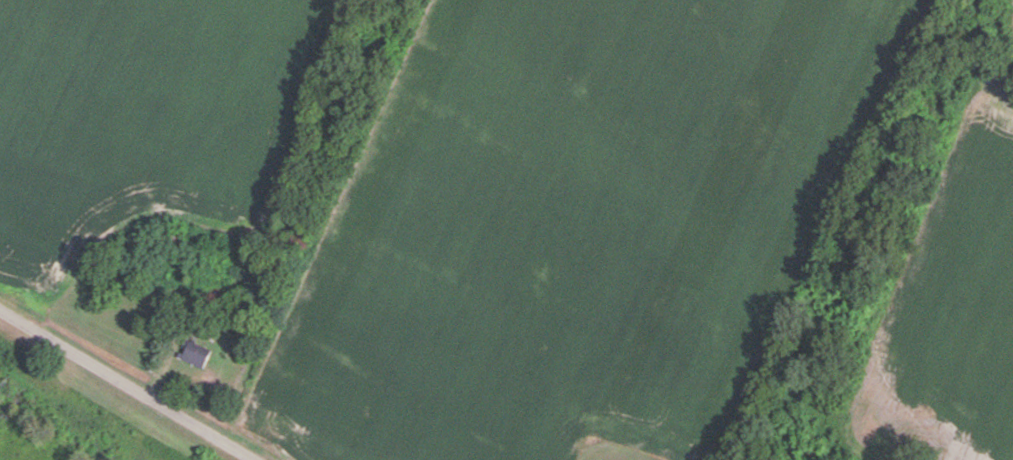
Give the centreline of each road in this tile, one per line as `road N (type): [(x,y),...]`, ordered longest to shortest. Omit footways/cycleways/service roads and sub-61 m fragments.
road 1 (residential): [(252,459),(0,308)]

